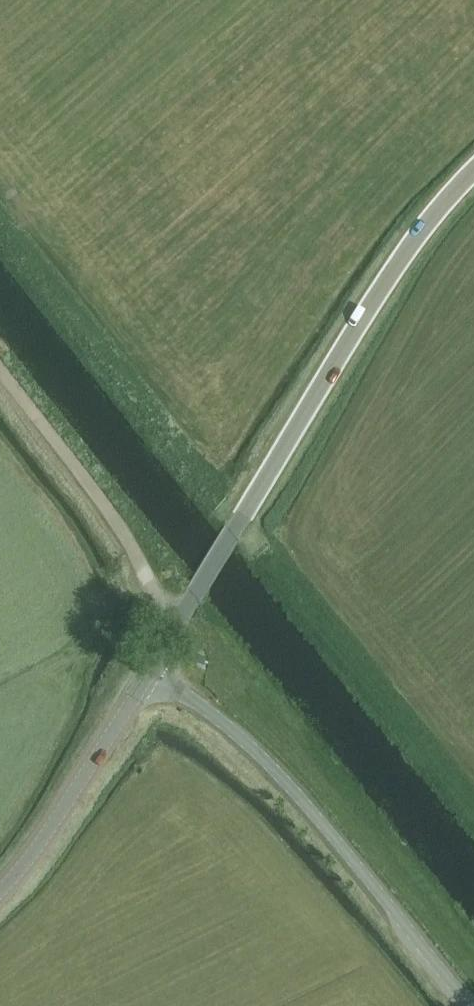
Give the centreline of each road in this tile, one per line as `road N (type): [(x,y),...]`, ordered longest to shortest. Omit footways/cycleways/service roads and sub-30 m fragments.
road 1 (tertiary): [(173,625),(424,226),(473,172)]
road 2 (unclassified): [(473,991),(261,757),(208,713),(149,683)]
road 3 (unclassified): [(173,625),(87,479),(0,371)]
road 4 (tertiary): [(0,895),(149,683)]

